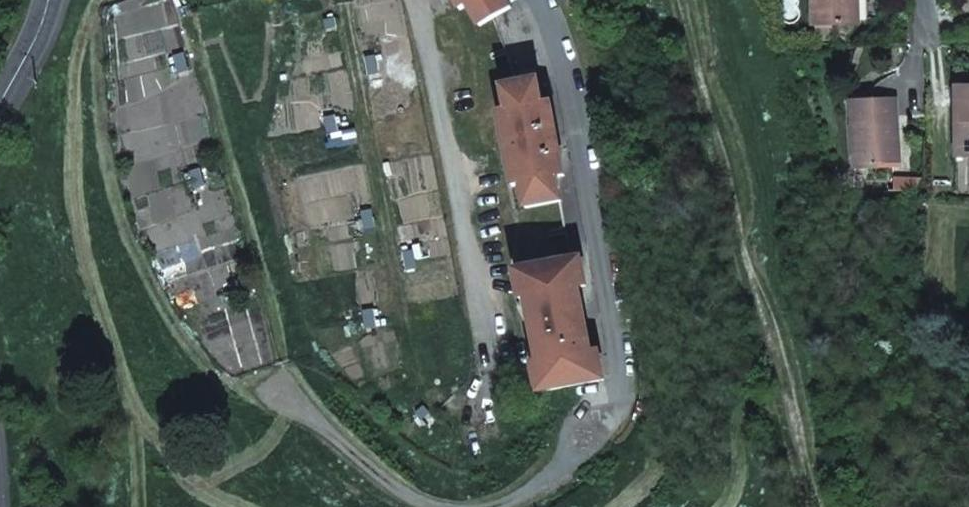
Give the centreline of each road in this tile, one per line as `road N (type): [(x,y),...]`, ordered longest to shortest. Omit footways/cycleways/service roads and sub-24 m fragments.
road 1 (residential): [(624,376),(568,74),(532,0)]
road 2 (track): [(435,506),(283,362)]
road 3 (track): [(624,376),(599,429),(554,476),(488,506)]
road 4 (residential): [(0,111),(52,0)]

